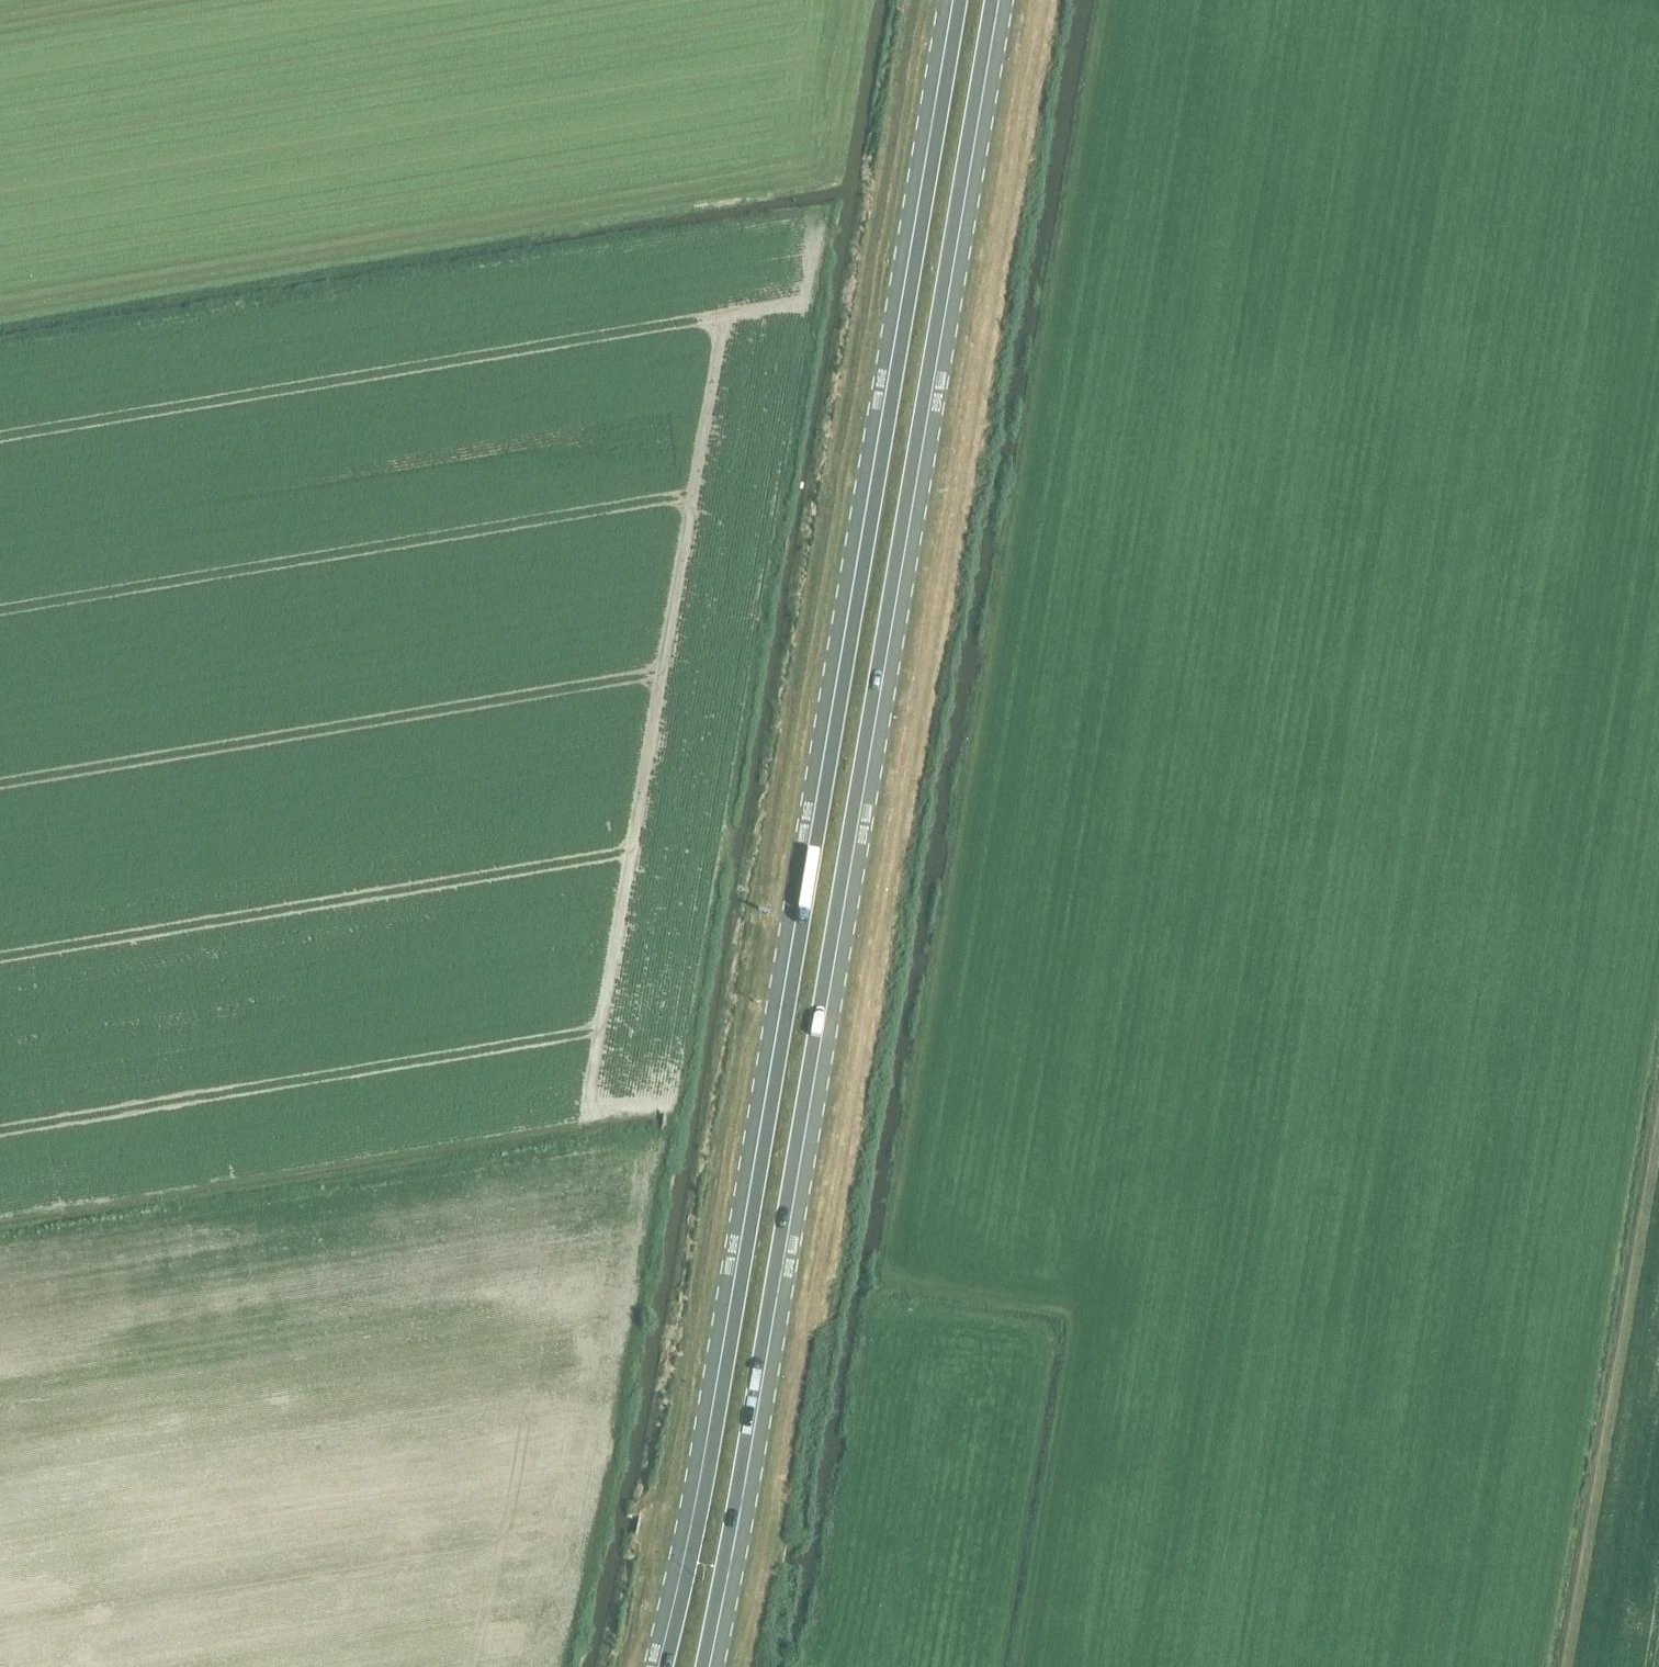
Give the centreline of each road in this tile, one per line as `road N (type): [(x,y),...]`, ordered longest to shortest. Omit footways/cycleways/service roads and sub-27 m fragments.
road 1 (primary): [(956,0),(694,1518),(656,1666)]
road 2 (primary): [(709,1666),(1000,0)]

